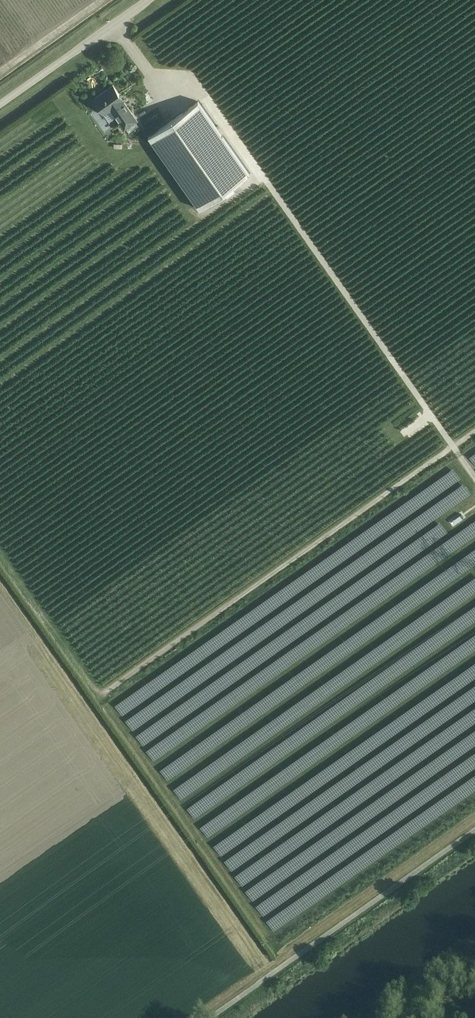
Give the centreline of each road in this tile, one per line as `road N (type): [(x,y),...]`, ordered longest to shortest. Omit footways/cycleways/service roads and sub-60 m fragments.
road 1 (unclassified): [(151,0),(0,106)]

